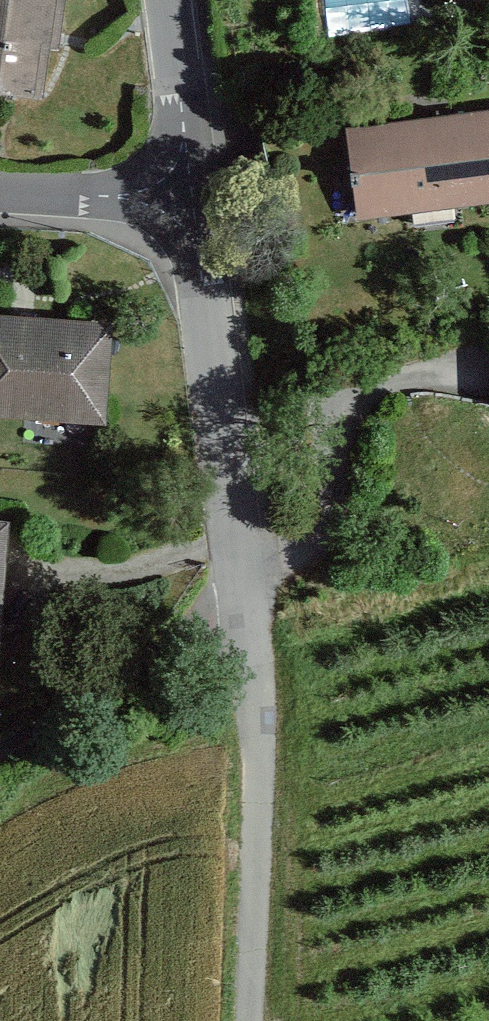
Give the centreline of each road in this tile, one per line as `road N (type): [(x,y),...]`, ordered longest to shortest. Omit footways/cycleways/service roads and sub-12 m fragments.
road 1 (residential): [(260,653),(188,198)]
road 2 (track): [(244,1020),(260,653)]
road 3 (residential): [(188,198),(169,0)]
road 4 (residential): [(0,187),(188,198)]

